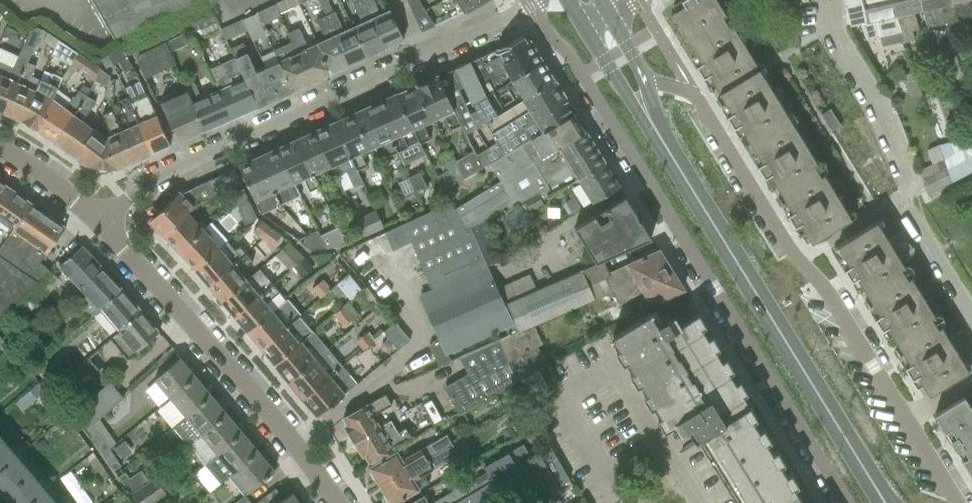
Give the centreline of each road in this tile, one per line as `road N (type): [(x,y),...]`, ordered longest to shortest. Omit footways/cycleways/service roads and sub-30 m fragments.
road 1 (residential): [(529,8),(572,57),(847,502)]
road 2 (residential): [(955,502),(824,287),(789,248),(692,93),(646,79)]
road 3 (residential): [(529,8),(147,190),(105,222)]
road 4 (secondary): [(884,502),(645,116)]
road 5 (residential): [(335,502),(228,362),(105,222)]
road 6 (residential): [(105,222),(0,148)]

